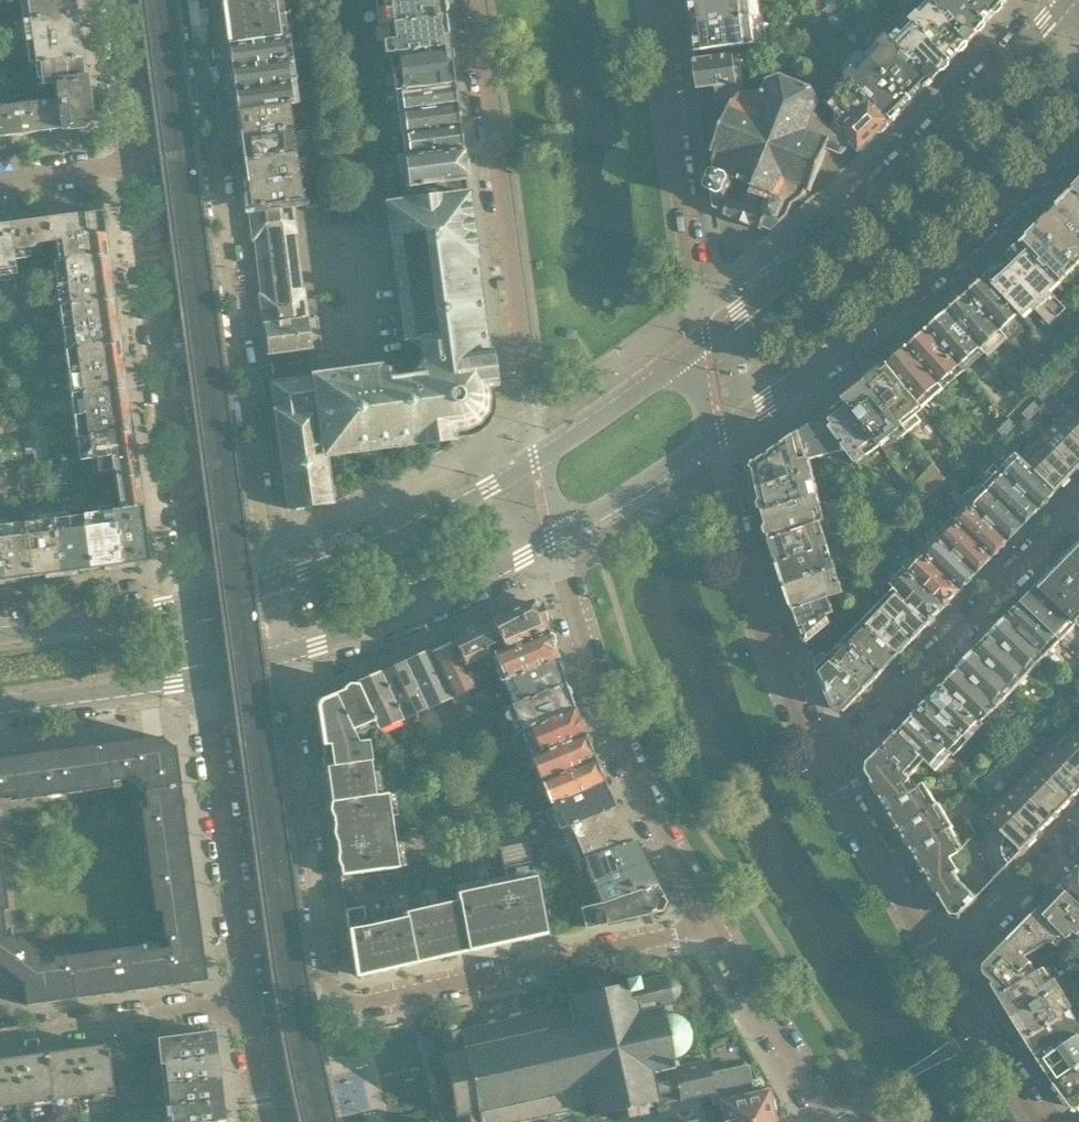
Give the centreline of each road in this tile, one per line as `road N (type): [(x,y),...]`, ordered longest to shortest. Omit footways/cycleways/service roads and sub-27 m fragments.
road 1 (residential): [(715,923),(344,1004),(325,973),(282,657)]
road 2 (residential): [(270,583),(191,0)]
road 3 (residential): [(1068,0),(929,146),(703,343)]
road 4 (residential): [(714,436),(867,325),(1078,116)]
road 5 (residential): [(476,0),(539,459)]
road 6 (residential): [(201,603),(138,160)]
road 7 (residential): [(559,537),(623,742),(715,923)]
road 8 (residential): [(826,767),(1078,508)]
road 9 (residential): [(826,767),(753,598),(714,436)]
road 10 (residential): [(703,343),(655,0)]
road 11 (residential): [(250,1006),(203,679)]
road 12 (residential): [(282,657),(384,625),(559,537)]
road 13 (residential): [(539,459),(349,556),(270,583)]
road 14 (residential): [(250,1006),(0,1037)]
road 15 (residential): [(940,973),(826,767)]
road 16 (residential): [(715,923),(832,1121)]
road 17 (residential): [(0,709),(203,679)]
road 18 (residential): [(201,603),(0,637)]
road 19 (residential): [(703,343),(539,459)]
road 20 (residential): [(940,973),(1078,830)]
road 21 (residential): [(559,537),(714,436)]
road 22 (residential): [(1048,1121),(940,973)]
road 23 (residential): [(138,160),(117,0)]
road 24 (residential): [(0,181),(138,160)]

